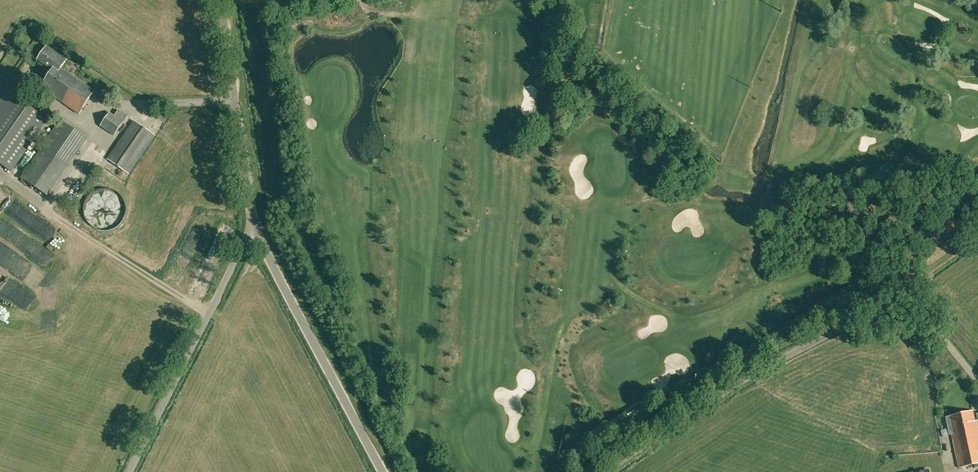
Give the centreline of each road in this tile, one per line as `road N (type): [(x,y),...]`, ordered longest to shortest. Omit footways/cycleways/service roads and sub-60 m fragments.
road 1 (unclassified): [(607,471),(900,292)]
road 2 (unclassified): [(130,471),(256,232)]
road 3 (tertiary): [(381,471),(256,232)]
road 4 (tertiary): [(256,232),(217,0)]

